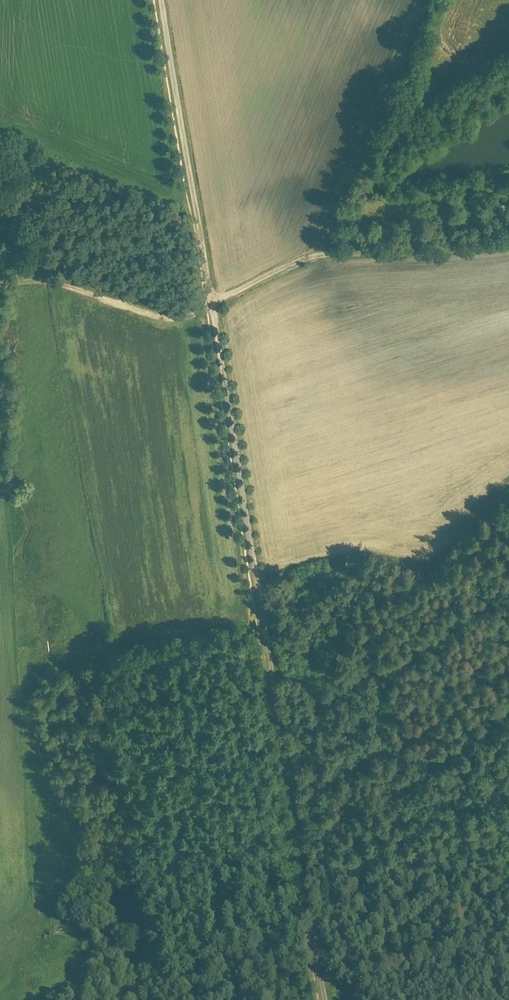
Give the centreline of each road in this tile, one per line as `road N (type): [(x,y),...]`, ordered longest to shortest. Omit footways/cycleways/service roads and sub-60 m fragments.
road 1 (track): [(324,999),(161,0)]
road 2 (track): [(508,245),(300,261),(171,319),(88,290),(0,282)]
road 3 (track): [(278,715),(291,727),(335,999)]

